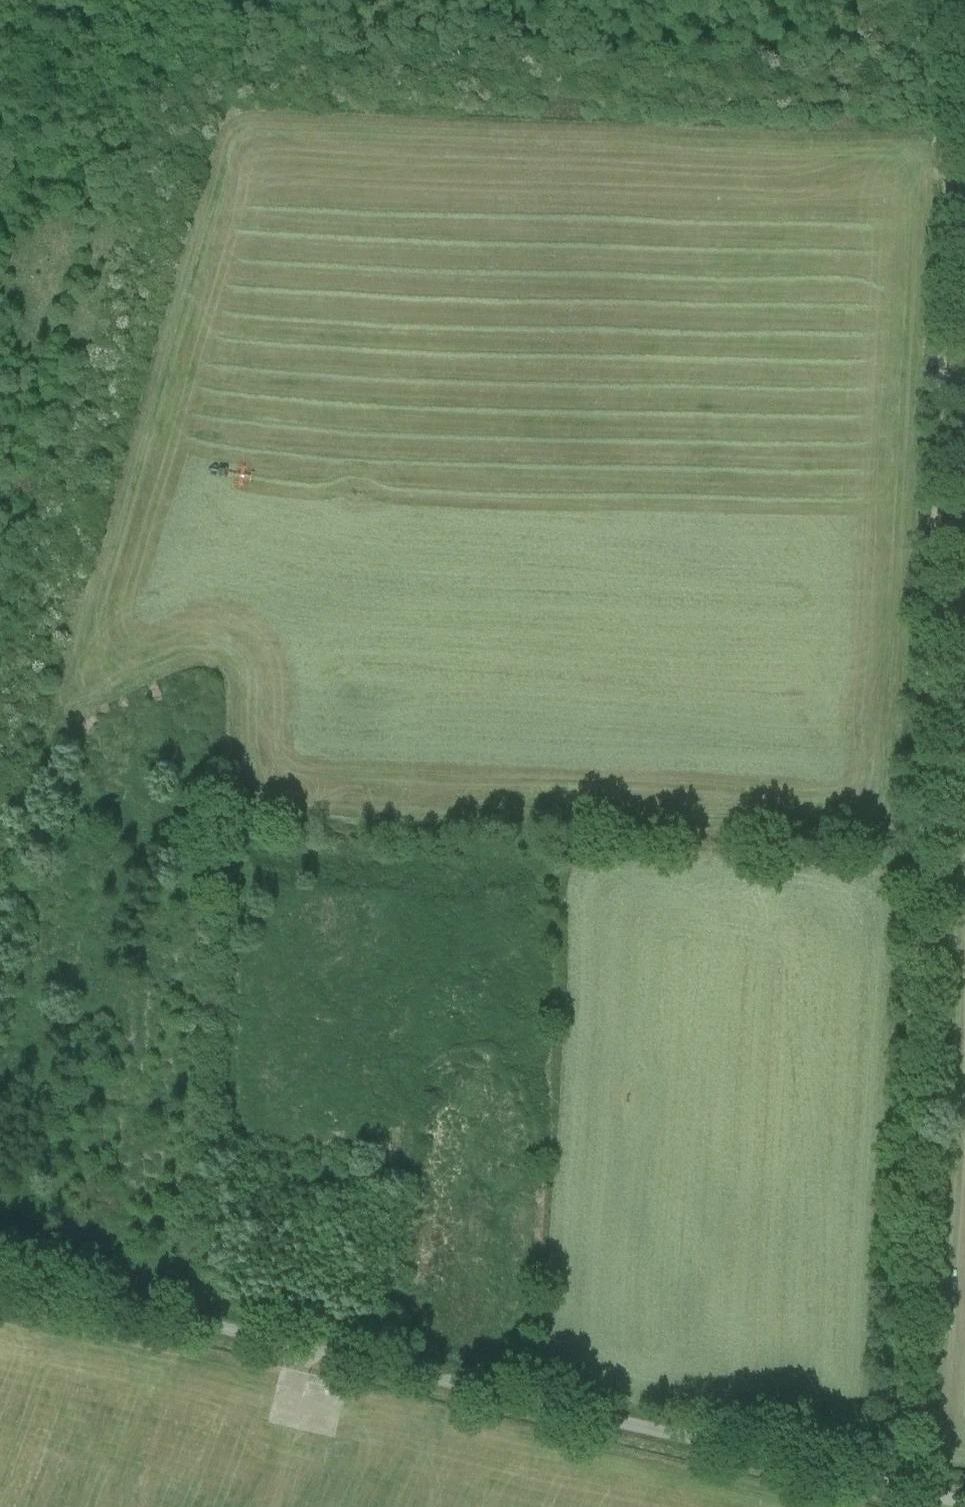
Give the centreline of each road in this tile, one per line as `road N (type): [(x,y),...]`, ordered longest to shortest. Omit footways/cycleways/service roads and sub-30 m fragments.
road 1 (track): [(956,0),(898,1487)]
road 2 (unclassified): [(964,1502),(192,1327),(0,1268)]

